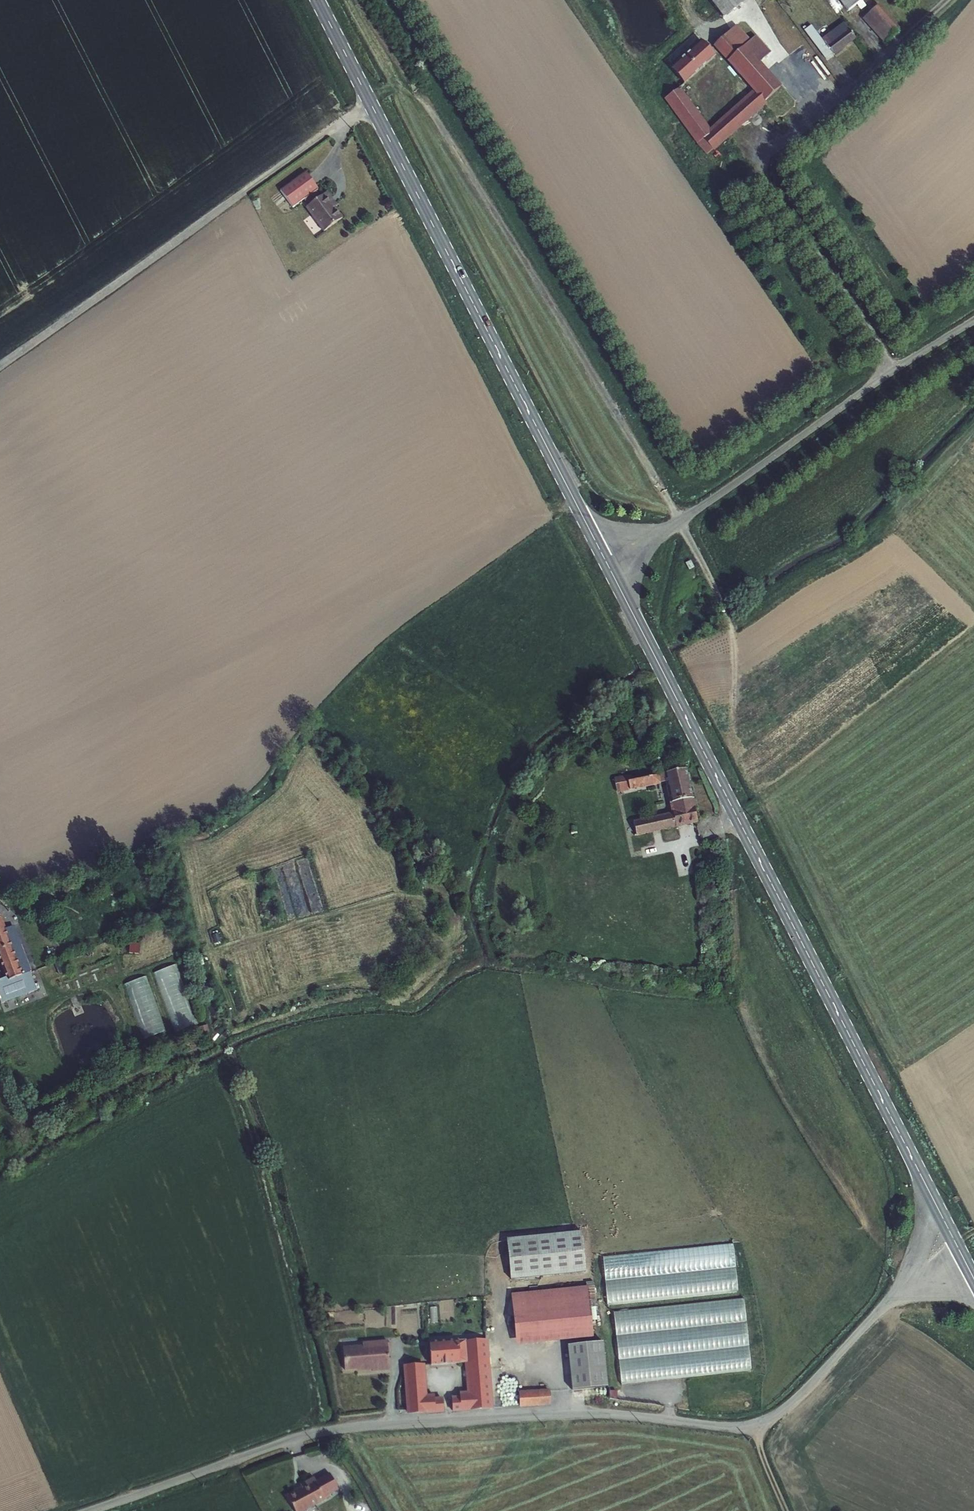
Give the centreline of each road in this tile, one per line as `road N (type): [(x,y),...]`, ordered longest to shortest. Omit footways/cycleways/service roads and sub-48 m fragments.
road 1 (track): [(722,604),(646,462),(409,80),(0,371)]
road 2 (tertiary): [(952,1235),(609,567)]
road 3 (unclassified): [(88,1510),(341,1428),(597,1413),(753,1424)]
road 4 (tertiary): [(609,567),(318,0)]
road 5 (unclassified): [(609,567),(973,320)]
road 6 (unclassified): [(753,1424),(789,1405),(952,1235)]
road 7 (track): [(810,121),(947,0)]

